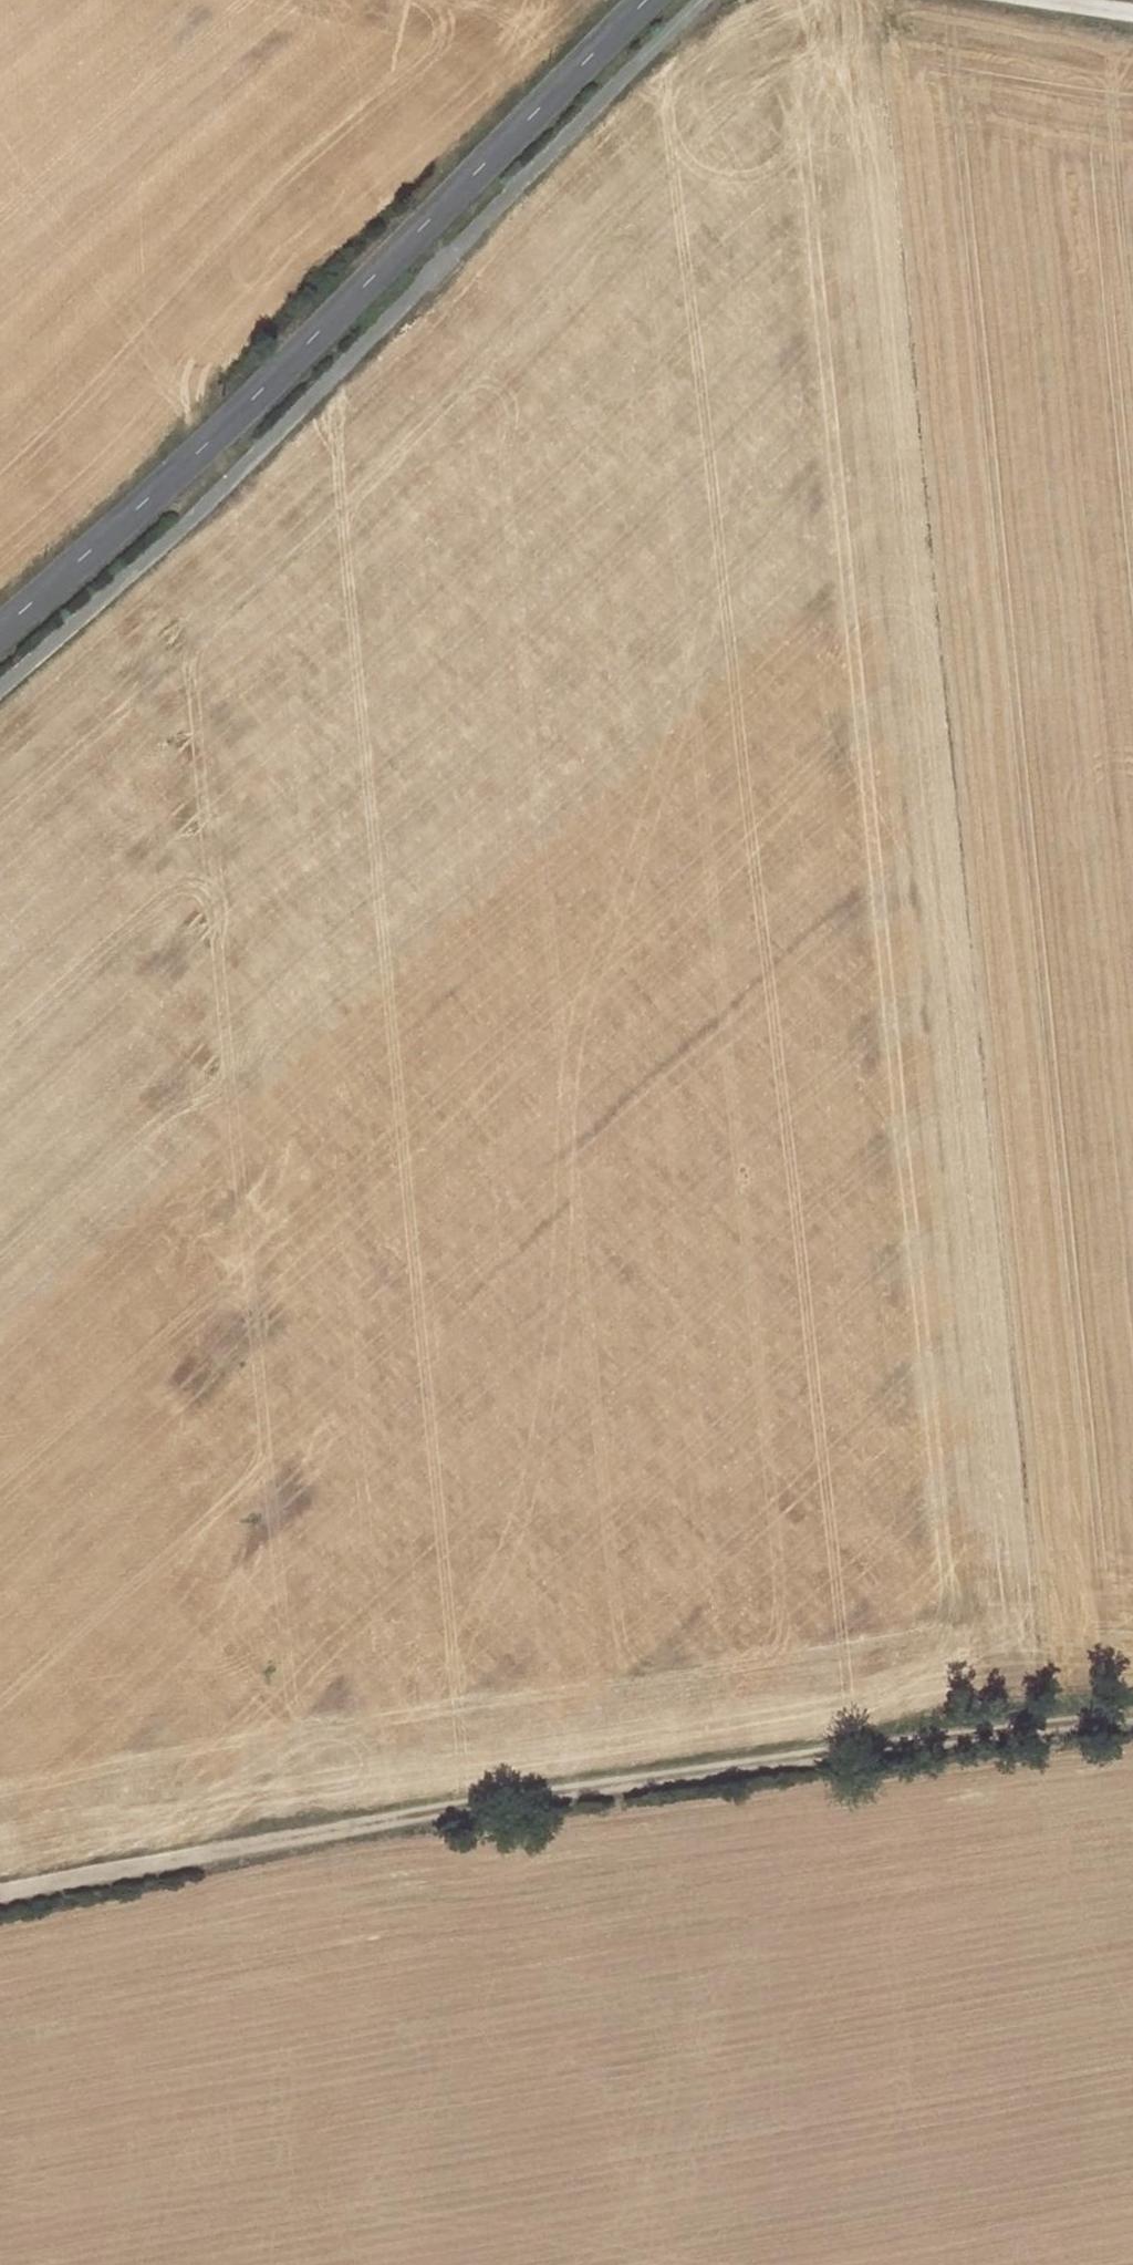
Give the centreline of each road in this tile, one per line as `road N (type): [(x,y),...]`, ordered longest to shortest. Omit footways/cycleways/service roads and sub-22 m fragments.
road 1 (track): [(0,1911),(515,1809),(1132,1731)]
road 2 (tertiary): [(0,633),(240,413),(651,0)]

